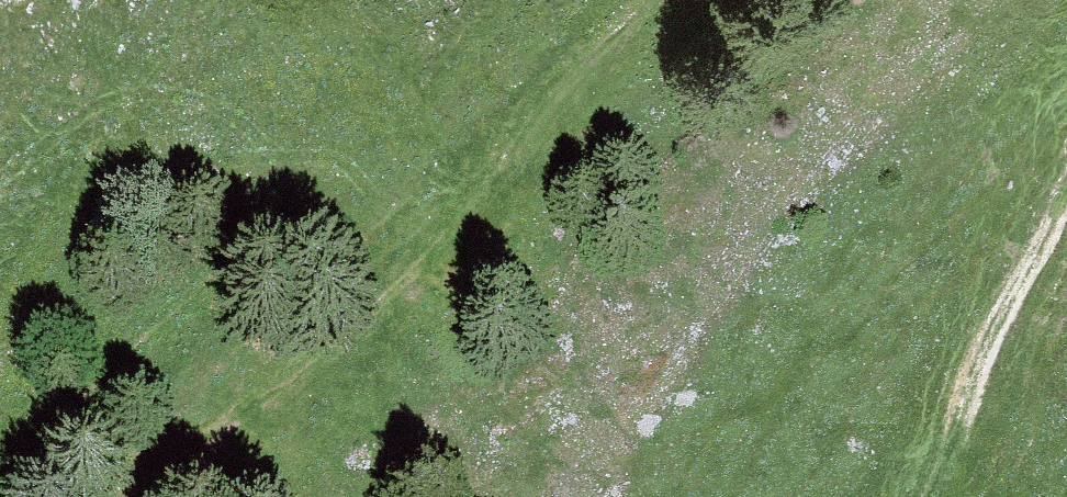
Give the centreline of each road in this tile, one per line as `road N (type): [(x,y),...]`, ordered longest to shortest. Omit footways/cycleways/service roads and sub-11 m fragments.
road 1 (track): [(149,496),(285,383),(617,0)]
road 2 (track): [(577,0),(271,147),(0,316)]
road 3 (track): [(1066,185),(988,341),(927,496)]

